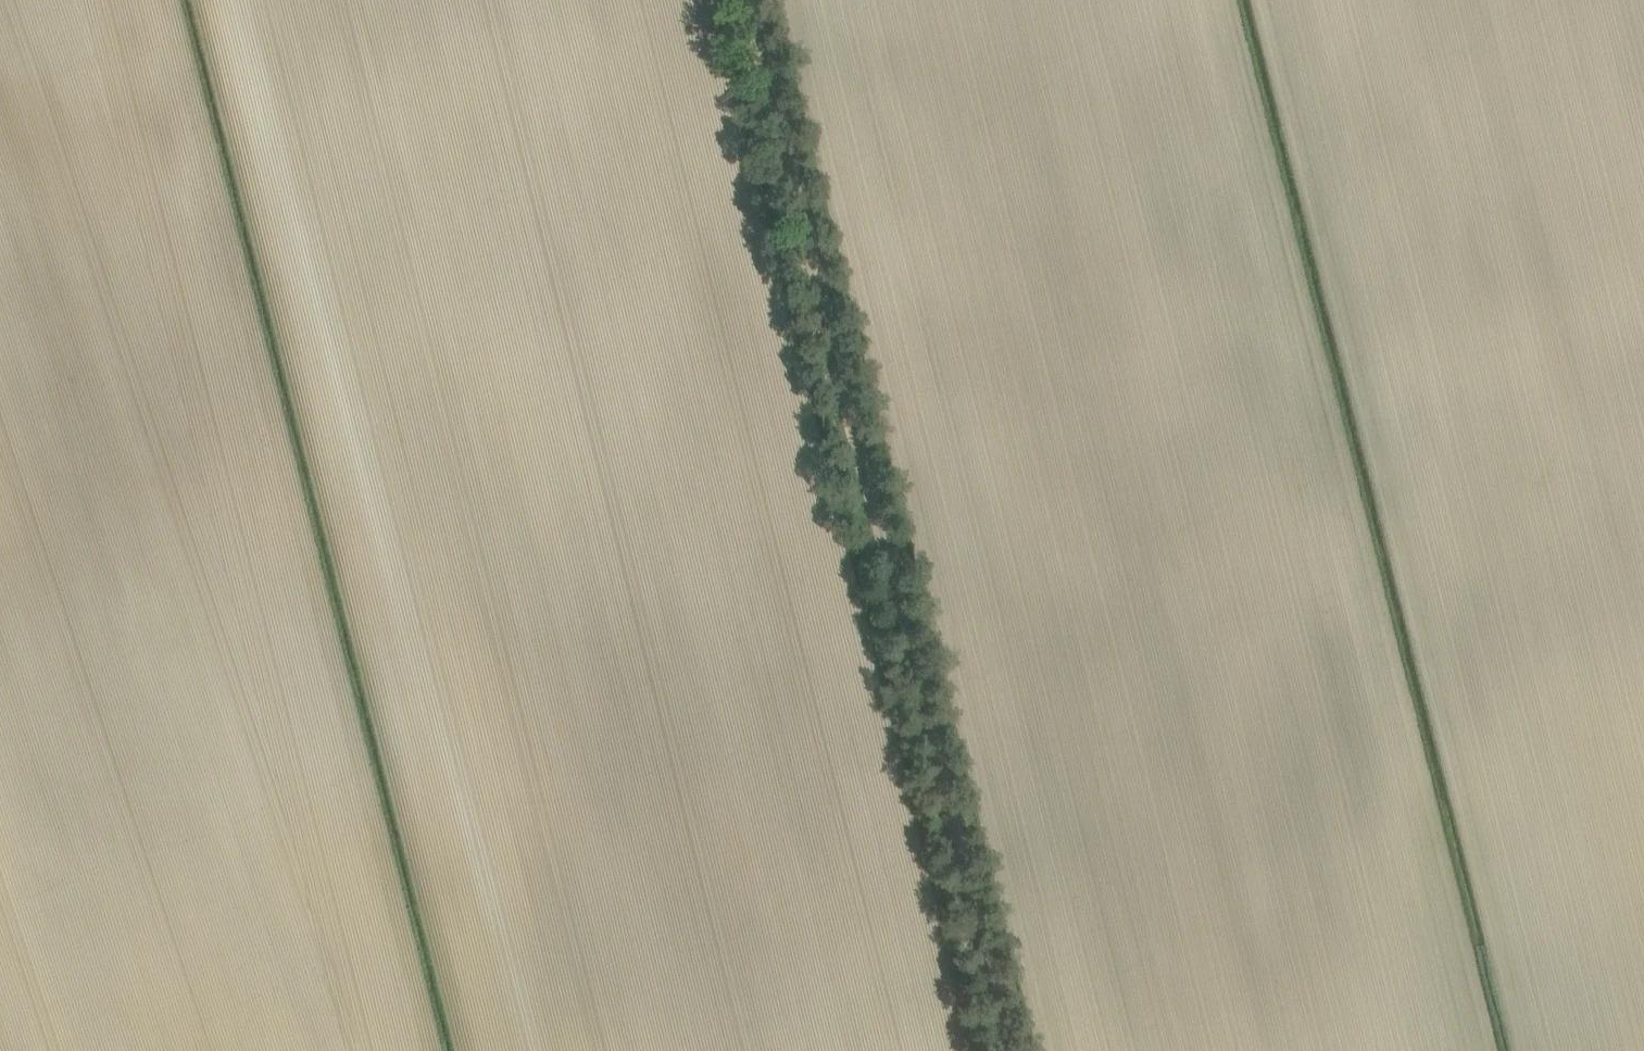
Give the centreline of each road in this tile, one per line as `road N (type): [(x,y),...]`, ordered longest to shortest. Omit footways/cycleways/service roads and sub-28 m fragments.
road 1 (track): [(1004,1050),(762,0)]

